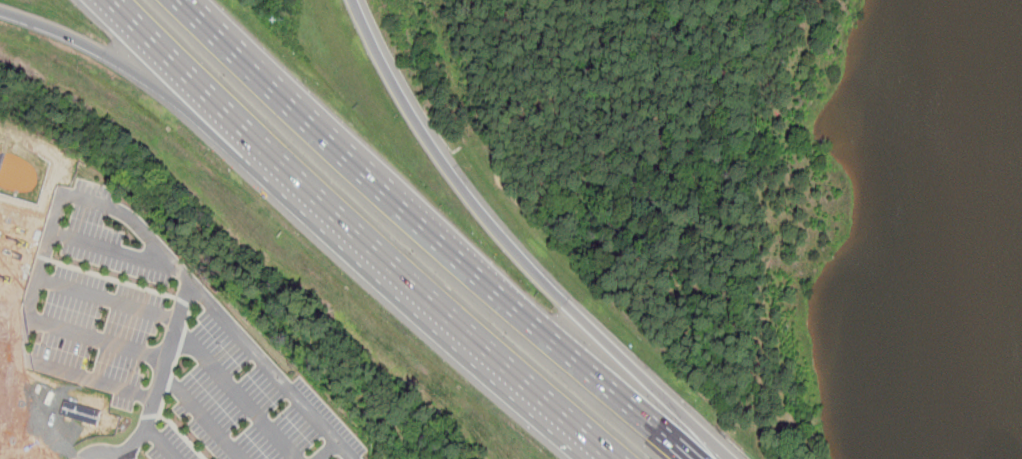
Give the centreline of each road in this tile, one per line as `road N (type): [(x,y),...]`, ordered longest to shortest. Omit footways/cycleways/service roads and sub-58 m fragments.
road 1 (motorway): [(713,458),(479,210),(422,132),(353,0)]
road 2 (motorway): [(210,101),(627,458)]
road 3 (motorway): [(520,309),(241,56)]
road 4 (motorway): [(694,458),(520,309)]
road 5 (motorway): [(0,11),(210,101)]
road 6 (motorway): [(110,0),(210,101)]

